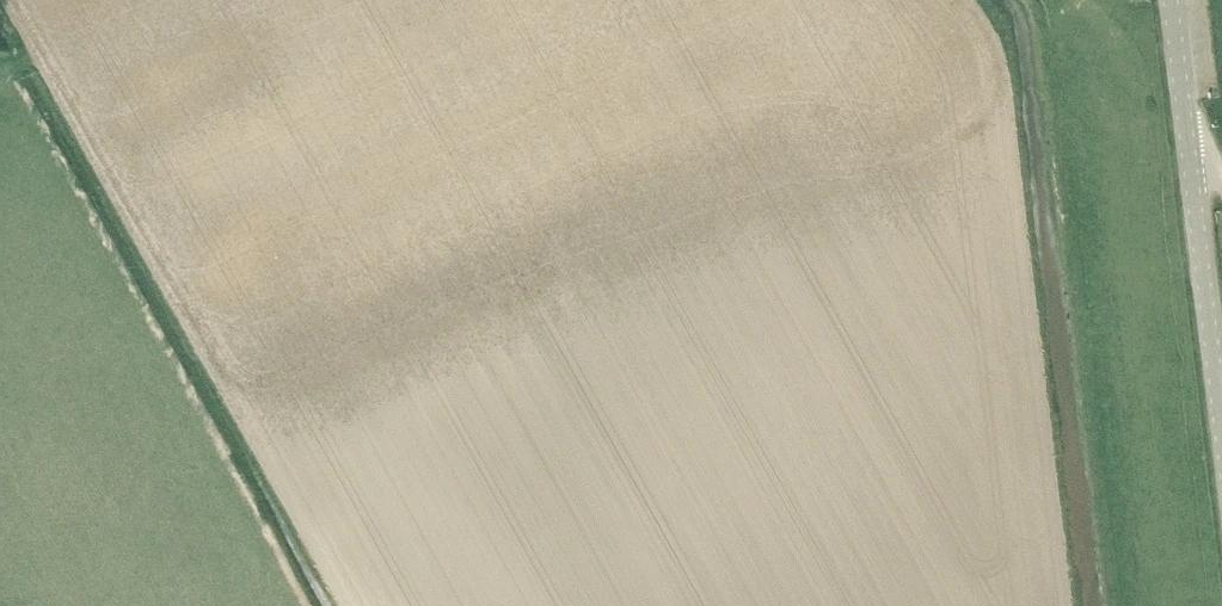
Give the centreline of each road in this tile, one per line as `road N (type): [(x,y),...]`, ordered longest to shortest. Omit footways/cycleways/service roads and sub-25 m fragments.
road 1 (tertiary): [(1221,430),(1171,0)]

